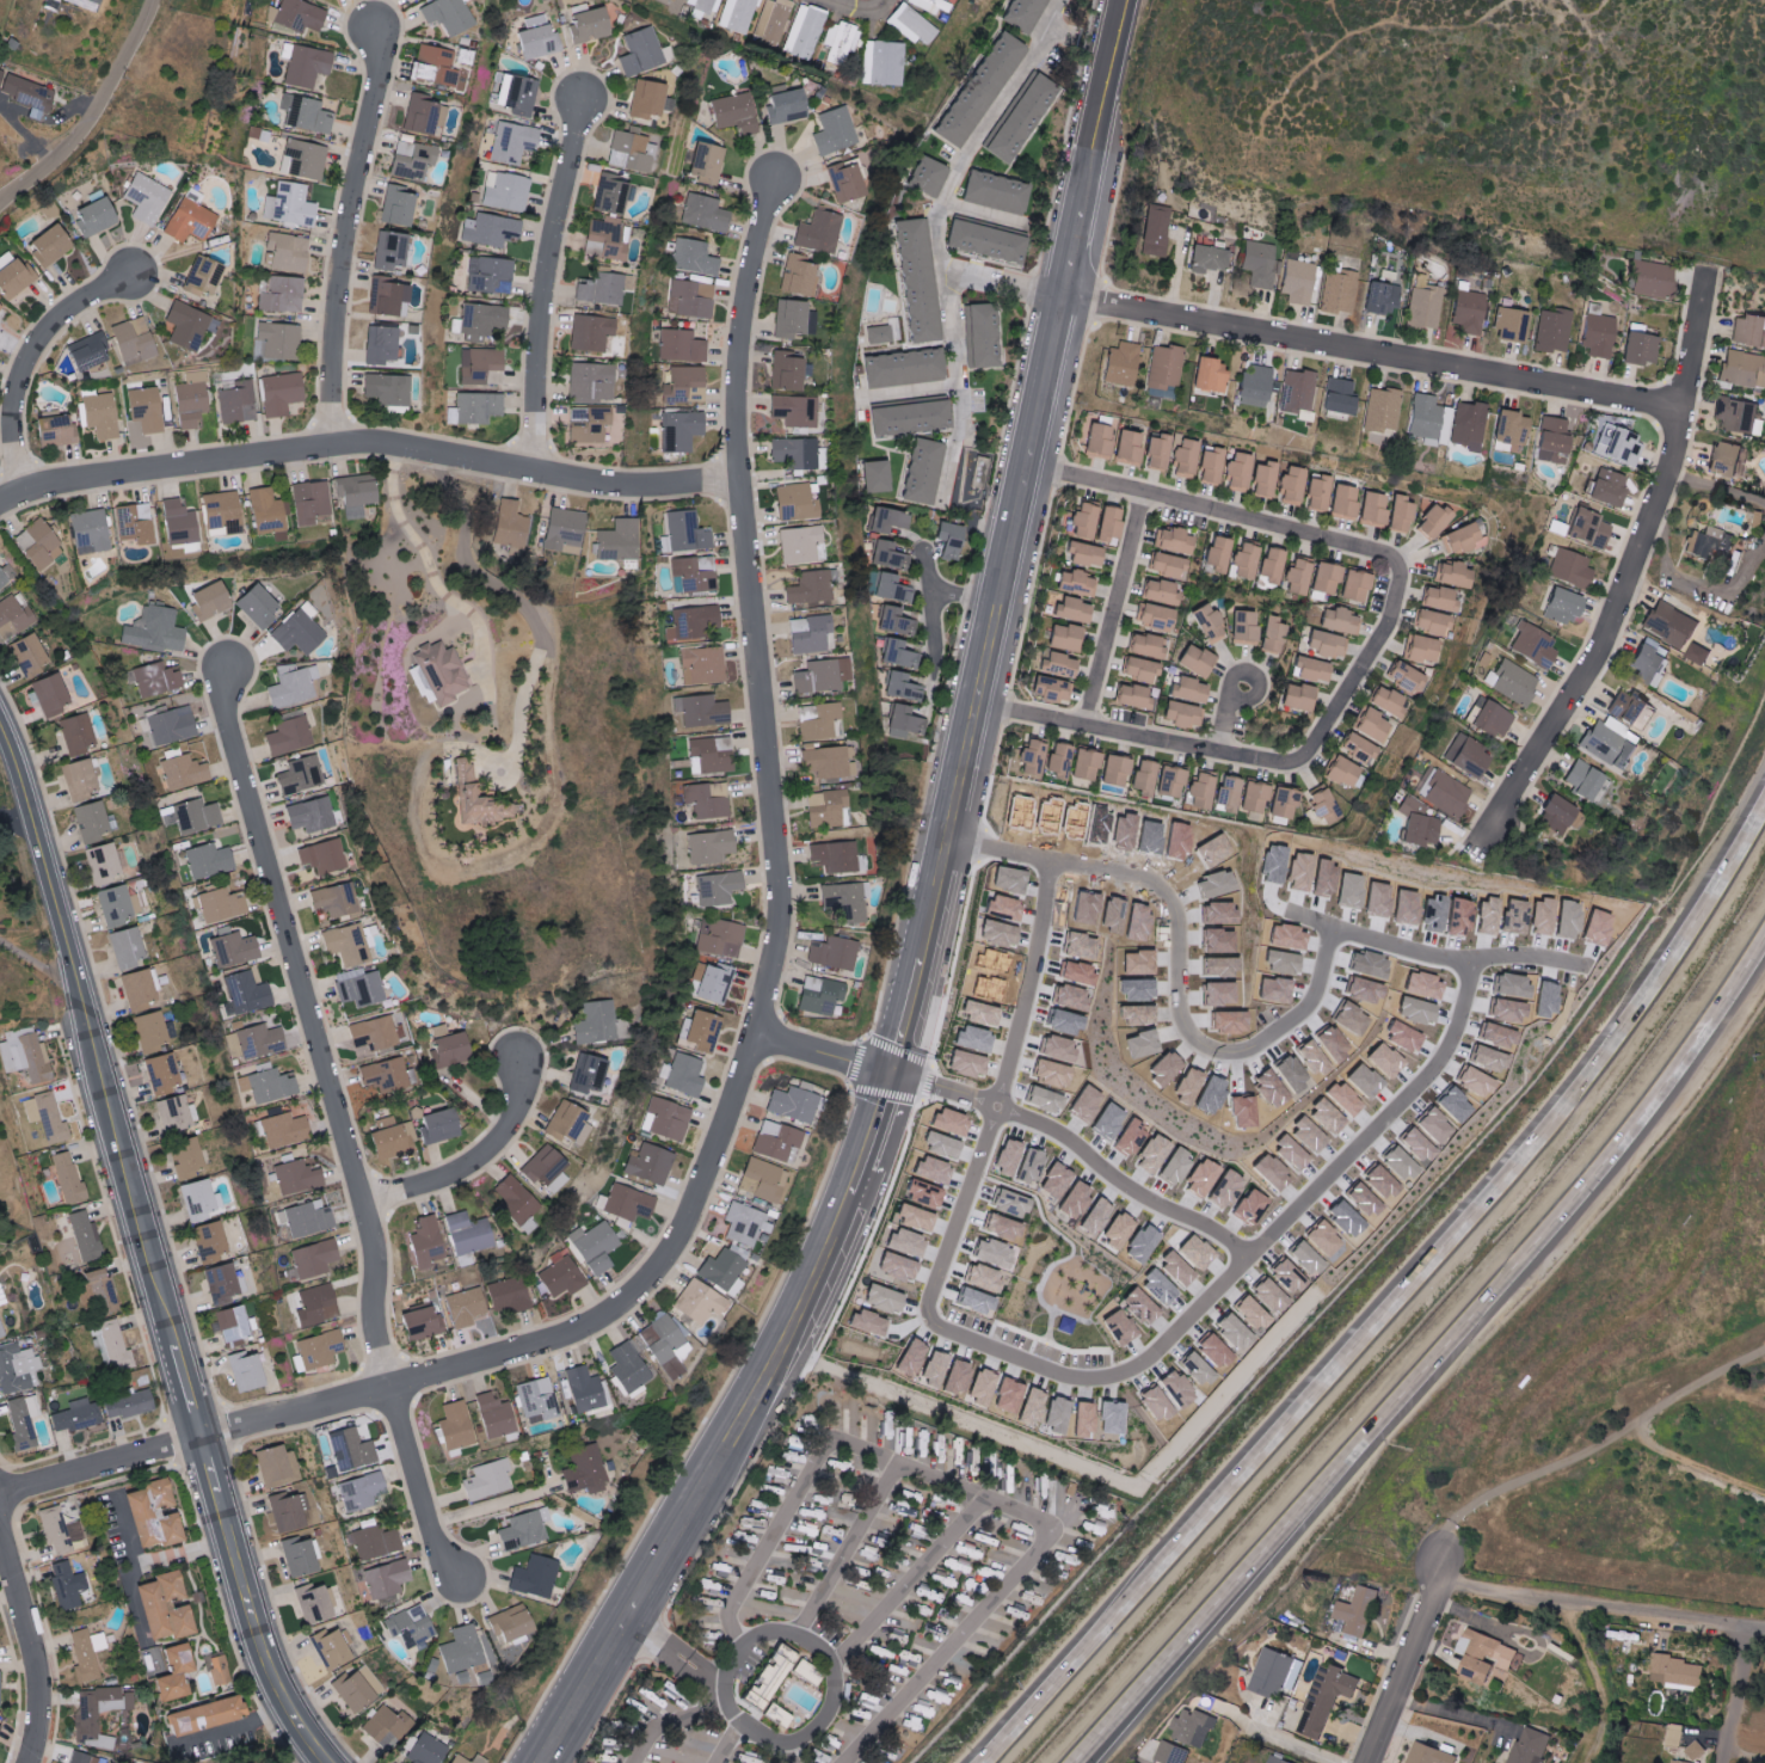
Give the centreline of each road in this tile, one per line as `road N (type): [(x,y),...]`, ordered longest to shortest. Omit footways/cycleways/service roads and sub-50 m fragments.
road 1 (secondary): [(538,1762),(777,1353),(868,1145),(959,793),(1126,0)]
road 2 (residential): [(0,1497),(573,1335),(631,1301),(696,1218),(761,1036),(779,921),(743,481),(743,333),(779,177)]
road 3 (motorway): [(1764,802),(1715,895),(1619,1025),(1015,1725)]
road 4 (tertiary): [(333,1762),(296,1709),(266,1642),(105,1125),(91,1024),(0,716)]
road 5 (motorway): [(1075,1762),(1557,1214),(1764,928)]
road 6 (residential): [(1475,963),(1457,1037),(1235,1253),(1225,1274),(1158,1343),(1089,1387),(1048,1383),(988,1359),(927,1334),(912,1315),(998,1120)]
road 7 (residential): [(456,1591),(380,1326),(369,1206),(222,707),(226,669)]
road 8 (residential): [(947,846),(1164,893),(1175,920),(1177,1014),(1188,1037),(1213,1049),(1263,1040),(1296,1015),(1310,997),(1332,929),(1475,963),(1558,969)]
road 9 (residential): [(0,506),(62,480),(339,447),(395,447),(628,485),(743,481)]
road 10 (residential): [(1470,866),(1606,645),(1680,448),(1712,269)]
road 11 (residential): [(1062,290),(1687,408)]
road 12 (residential): [(1027,461),(1390,552),(1401,565),(1390,615),(1294,760)]
road 13 (residential): [(339,447),(339,299),(356,203),(408,36)]
road 14 (residential): [(888,1077),(998,1120),(1235,1253)]
road 15 (residential): [(545,473),(545,339),(590,109)]
road 16 (residential): [(1294,760),(976,707)]
road 17 (residential): [(30,490),(19,389),(33,360),(61,324),(134,278)]
road 18 (residential): [(998,1120),(1050,865)]
road 19 (residential): [(37,1762),(45,1671),(0,1514)]
road 20 (residential): [(0,211),(69,134),(137,0)]
road 21 (residential): [(1084,730),(1144,490)]
road 22 (residential): [(369,1206),(490,1154),(512,1129),(523,1088),(513,1057)]
road 23 (residential): [(1370,1762),(1440,1578)]
road 24 (residential): [(1566,1603),(1605,1721),(1585,1762)]
road 25 (residential): [(1757,1624),(1727,1762)]
road 26 (residential): [(761,1036),(888,1077)]

